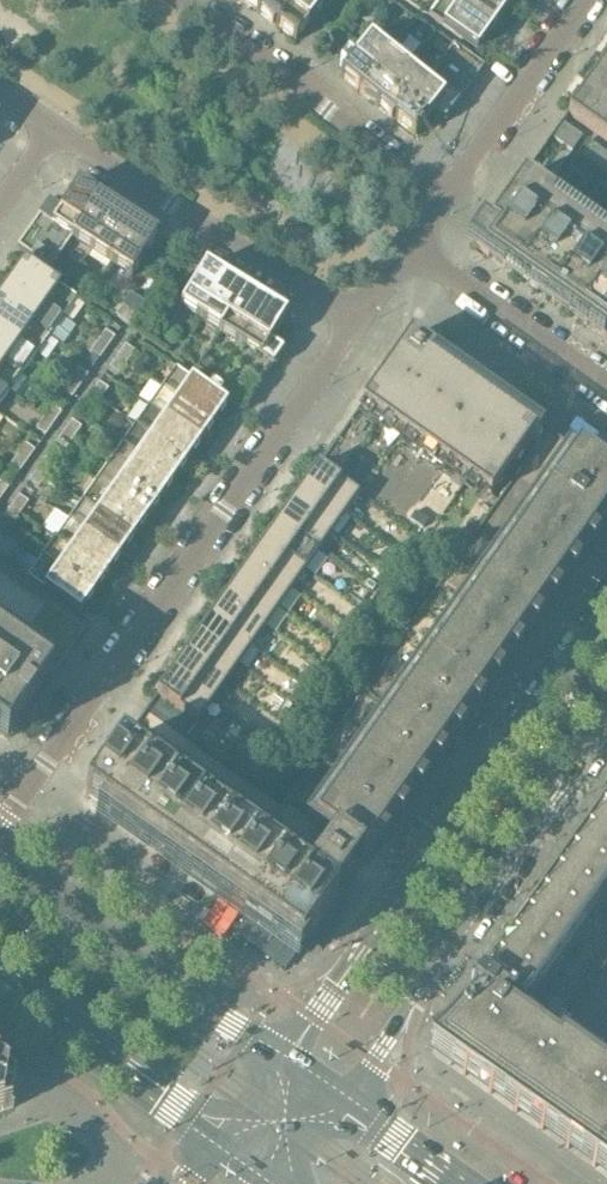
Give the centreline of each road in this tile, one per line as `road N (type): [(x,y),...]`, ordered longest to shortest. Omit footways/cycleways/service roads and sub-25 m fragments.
road 1 (residential): [(0,829),(358,321)]
road 2 (tertiary): [(606,613),(290,1068)]
road 3 (tertiary): [(345,1104),(606,721)]
road 4 (secondary): [(290,1068),(0,868)]
road 5 (residential): [(60,134),(358,321)]
road 6 (residential): [(439,202),(182,0)]
road 7 (secondary): [(0,989),(225,1155)]
road 8 (residential): [(439,202),(587,0)]
road 9 (residential): [(606,389),(412,249)]
road 10 (secondary): [(463,1183),(345,1104)]

